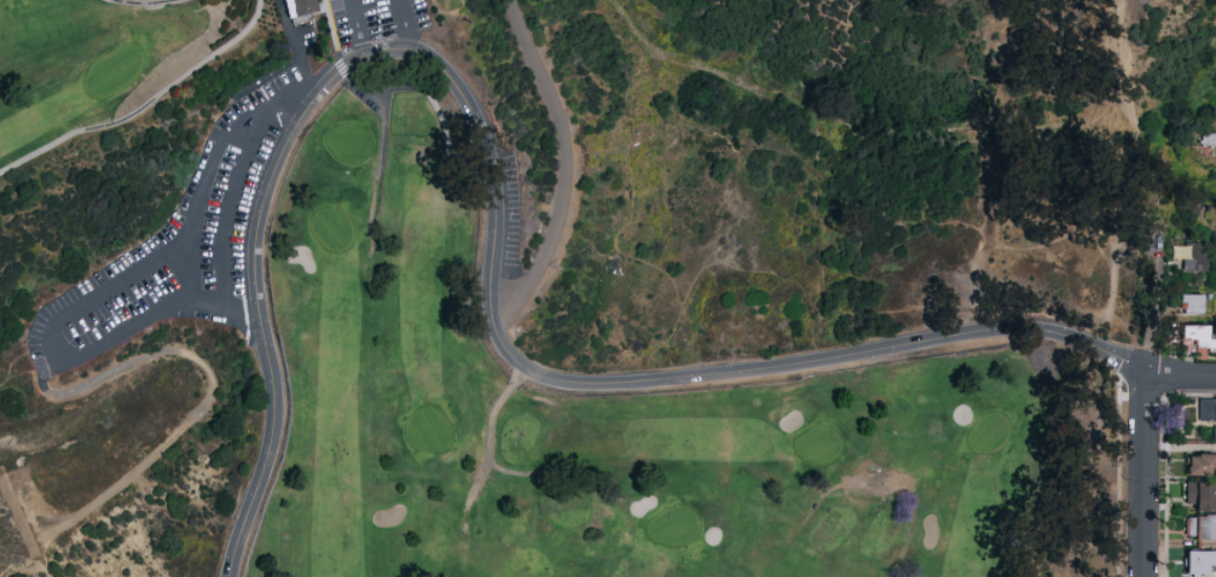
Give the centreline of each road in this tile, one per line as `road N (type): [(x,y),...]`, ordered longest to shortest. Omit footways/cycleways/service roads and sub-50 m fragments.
road 1 (residential): [(230,576),(277,407),(256,272),(265,209),(303,117),(341,74),(386,52),(428,57),(458,87),(497,187),(496,327),(511,356),(546,378),(592,385),(722,375),(1019,330),(1077,340),(1145,375)]
road 2 (track): [(58,354),(34,374),(45,389),(75,389),(146,356),(174,354),(208,373),(208,395),(196,415),(46,543)]
road 3 (residential): [(1144,576),(1145,375)]

